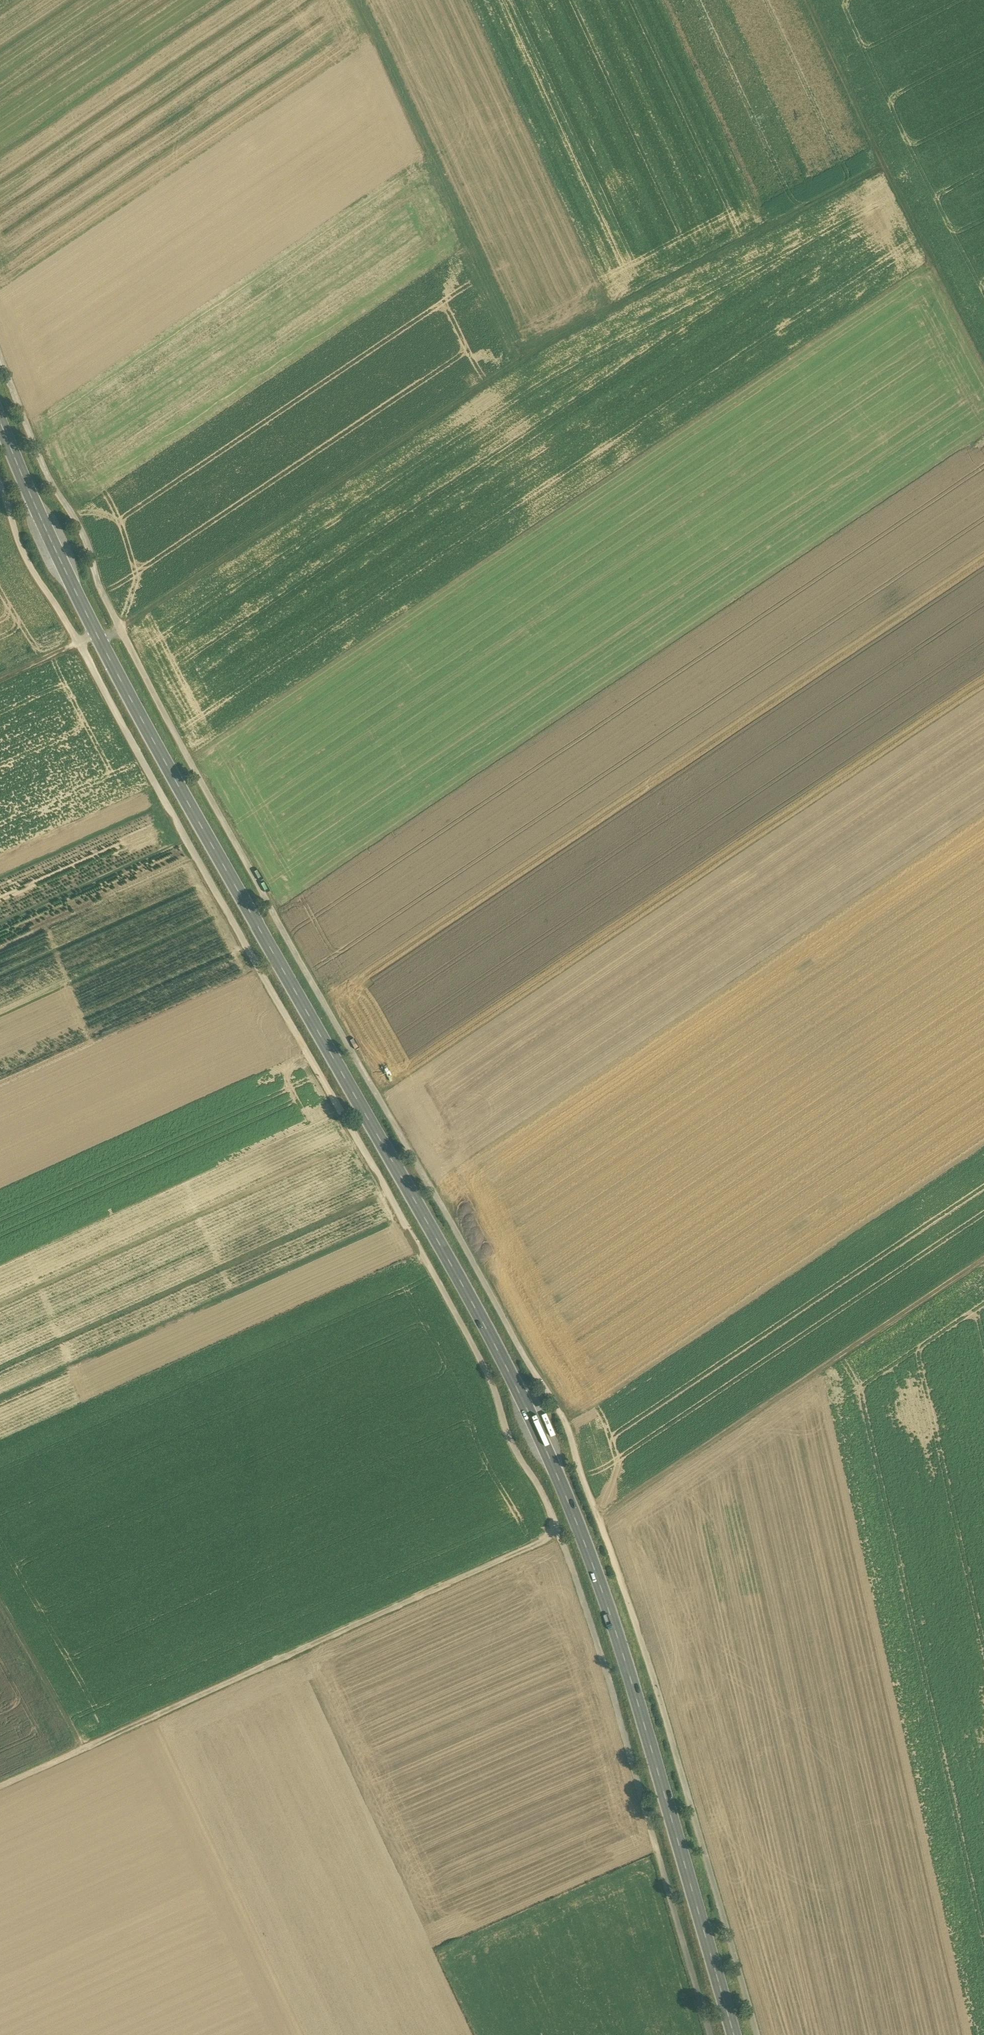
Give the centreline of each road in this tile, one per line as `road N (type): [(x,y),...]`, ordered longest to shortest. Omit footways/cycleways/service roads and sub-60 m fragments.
road 1 (track): [(757,2034),(639,1633),(568,1428),(211,803),(100,590),(0,356)]
road 2 (secondary): [(0,422),(97,636),(430,1221),(531,1416),(642,1714),(734,2034)]
road 3 (track): [(0,485),(28,561),(382,1179),(494,1387),(511,1441),(550,1503),(711,2034)]
road 4 (track): [(983,116),(524,359),(135,619)]
road 5 (track): [(0,1787),(559,1534)]
road 6 (track): [(599,1519),(983,1259)]
road 7 (track): [(524,359),(354,0)]
road 8 (track): [(813,0),(886,167),(983,358)]
road 9 (track): [(0,1603),(84,1749)]
road 10 (track): [(0,680),(135,619)]

